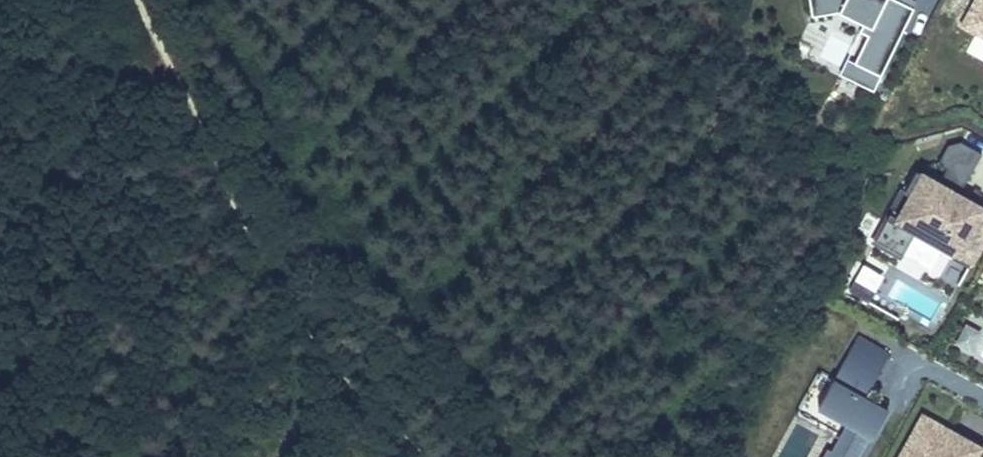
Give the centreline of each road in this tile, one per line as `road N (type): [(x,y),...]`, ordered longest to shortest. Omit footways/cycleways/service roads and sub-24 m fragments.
road 1 (track): [(423,456),(331,360),(278,279),(138,0)]

